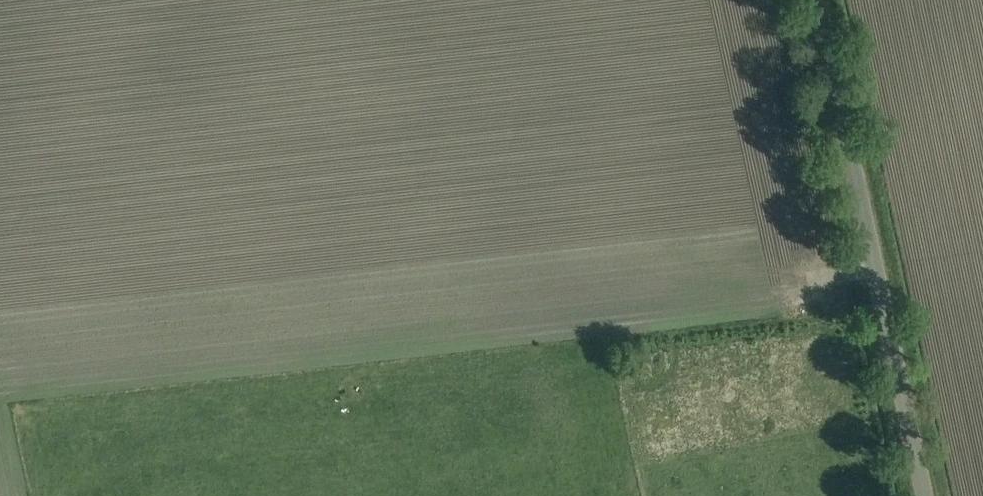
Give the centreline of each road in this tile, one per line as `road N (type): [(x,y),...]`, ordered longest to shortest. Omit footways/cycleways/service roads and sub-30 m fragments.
road 1 (unclassified): [(925,495),(817,0)]

